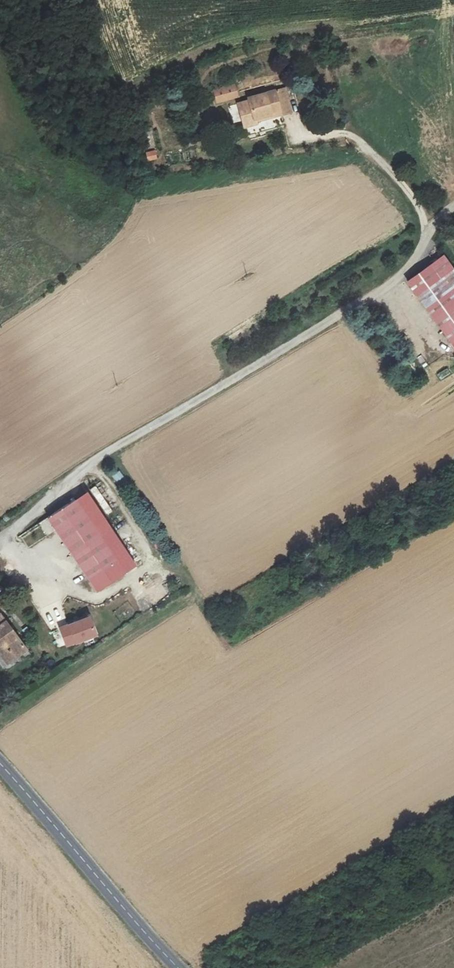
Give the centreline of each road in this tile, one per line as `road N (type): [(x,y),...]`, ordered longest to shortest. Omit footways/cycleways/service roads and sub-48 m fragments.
road 1 (unclassified): [(0,529),(104,454),(378,293),(403,275),(453,205)]
road 2 (unclassified): [(0,764),(178,967)]

